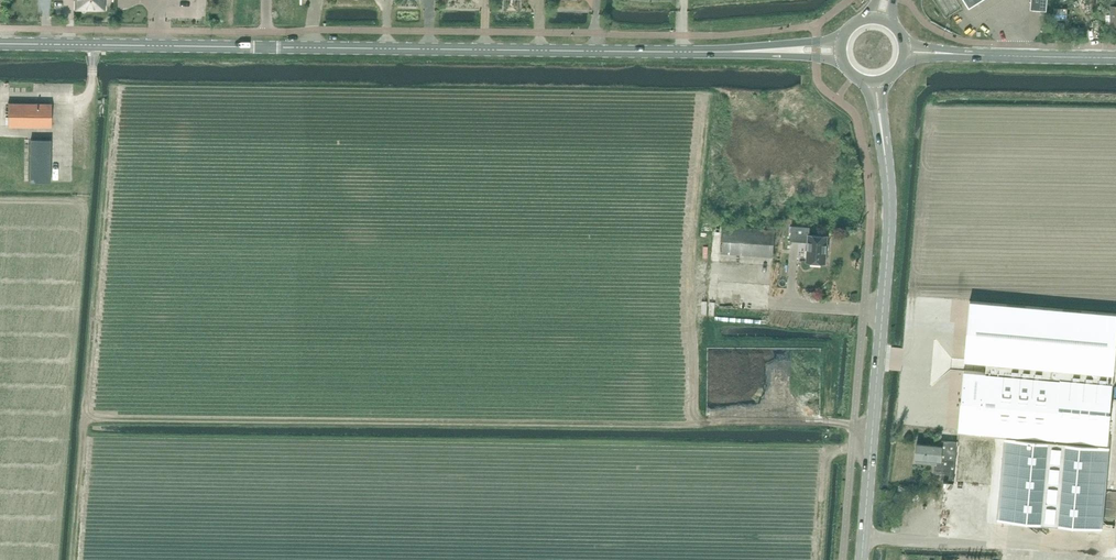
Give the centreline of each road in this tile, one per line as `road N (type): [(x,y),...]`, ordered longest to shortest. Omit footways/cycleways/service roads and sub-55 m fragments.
road 1 (tertiary): [(0,44),(783,50)]
road 2 (tertiary): [(862,559),(889,236),(882,130)]
road 3 (tertiary): [(949,53),(1115,57)]
road 4 (track): [(0,95),(82,97),(90,91),(93,45)]

